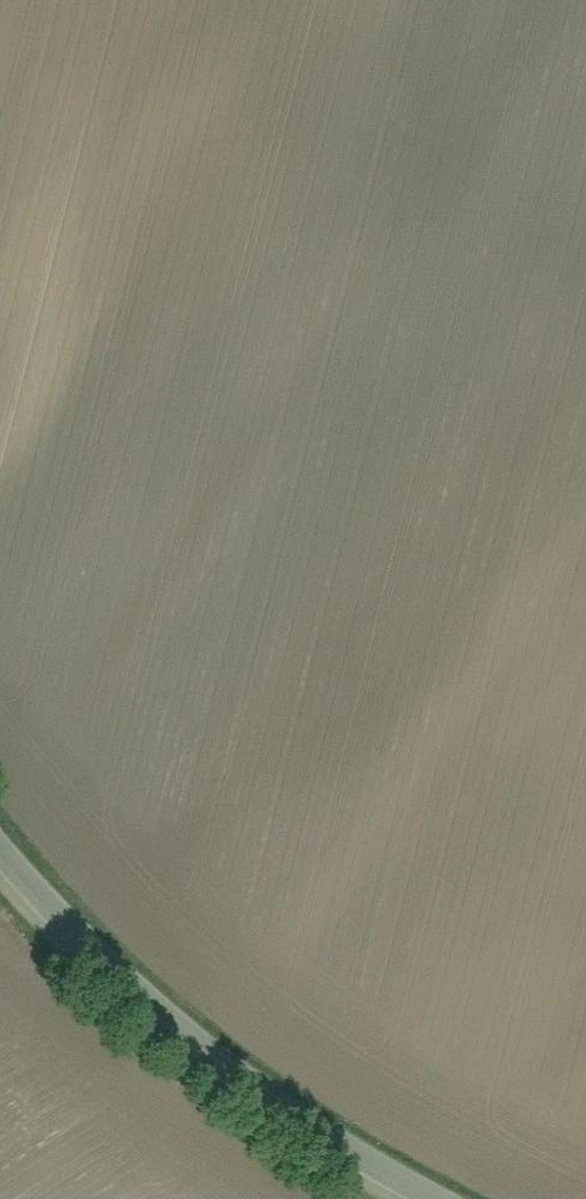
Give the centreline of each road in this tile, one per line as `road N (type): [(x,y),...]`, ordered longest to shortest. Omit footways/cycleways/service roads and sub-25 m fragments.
road 1 (tertiary): [(433,1198),(255,1083),(126,977),(0,848)]

